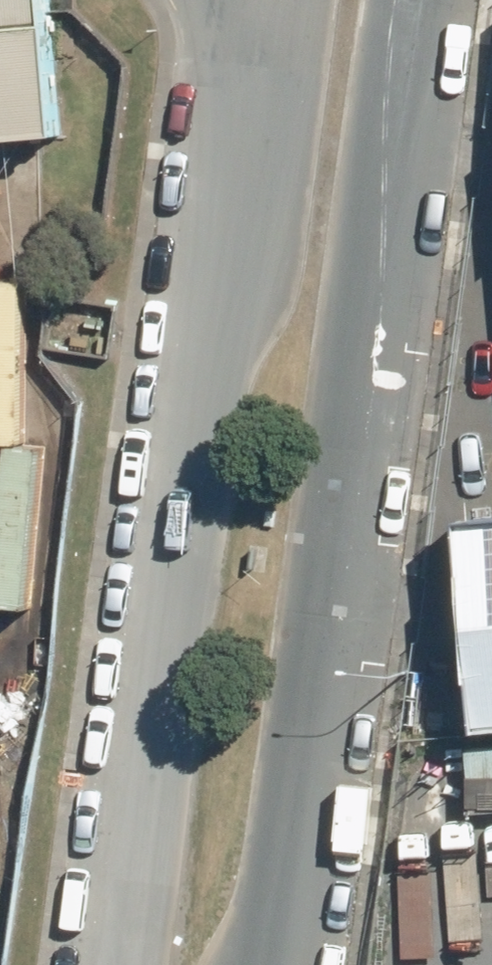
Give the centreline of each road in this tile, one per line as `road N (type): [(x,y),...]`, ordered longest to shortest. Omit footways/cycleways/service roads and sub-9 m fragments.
road 1 (unclassified): [(420,0),(277,964)]
road 2 (unclassified): [(113,964),(237,0)]

